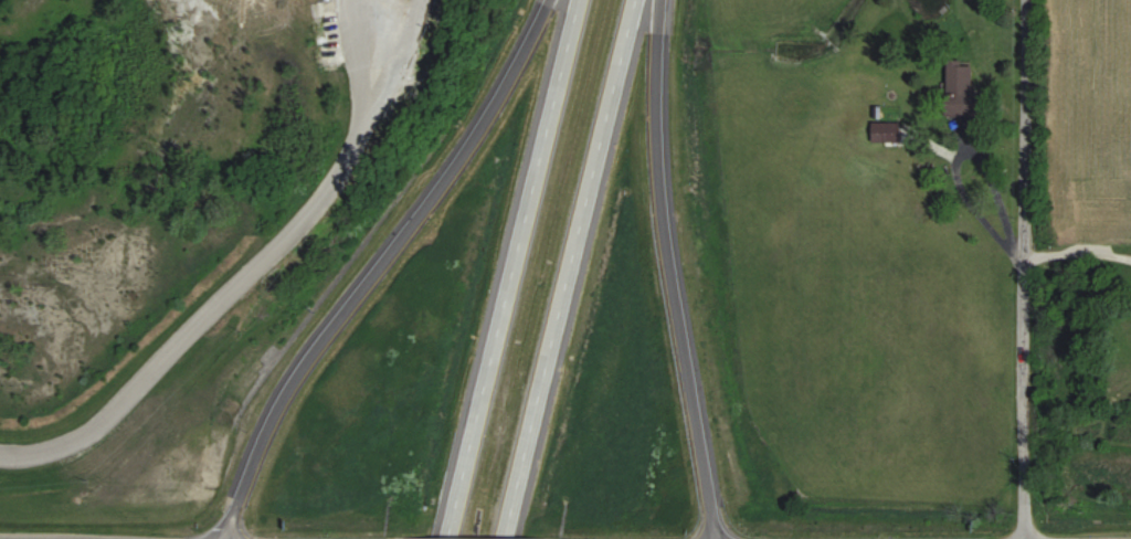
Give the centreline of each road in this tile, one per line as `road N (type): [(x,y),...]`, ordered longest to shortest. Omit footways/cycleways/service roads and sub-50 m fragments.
road 1 (primary): [(546,0),(487,109),(298,363),(263,426),(224,538)]
road 2 (primary): [(503,538),(635,0)]
road 3 (primary): [(574,0),(444,538)]
road 4 (primary): [(713,538),(657,186),(663,0)]
road 5 (residential): [(1026,538),(1024,0)]

